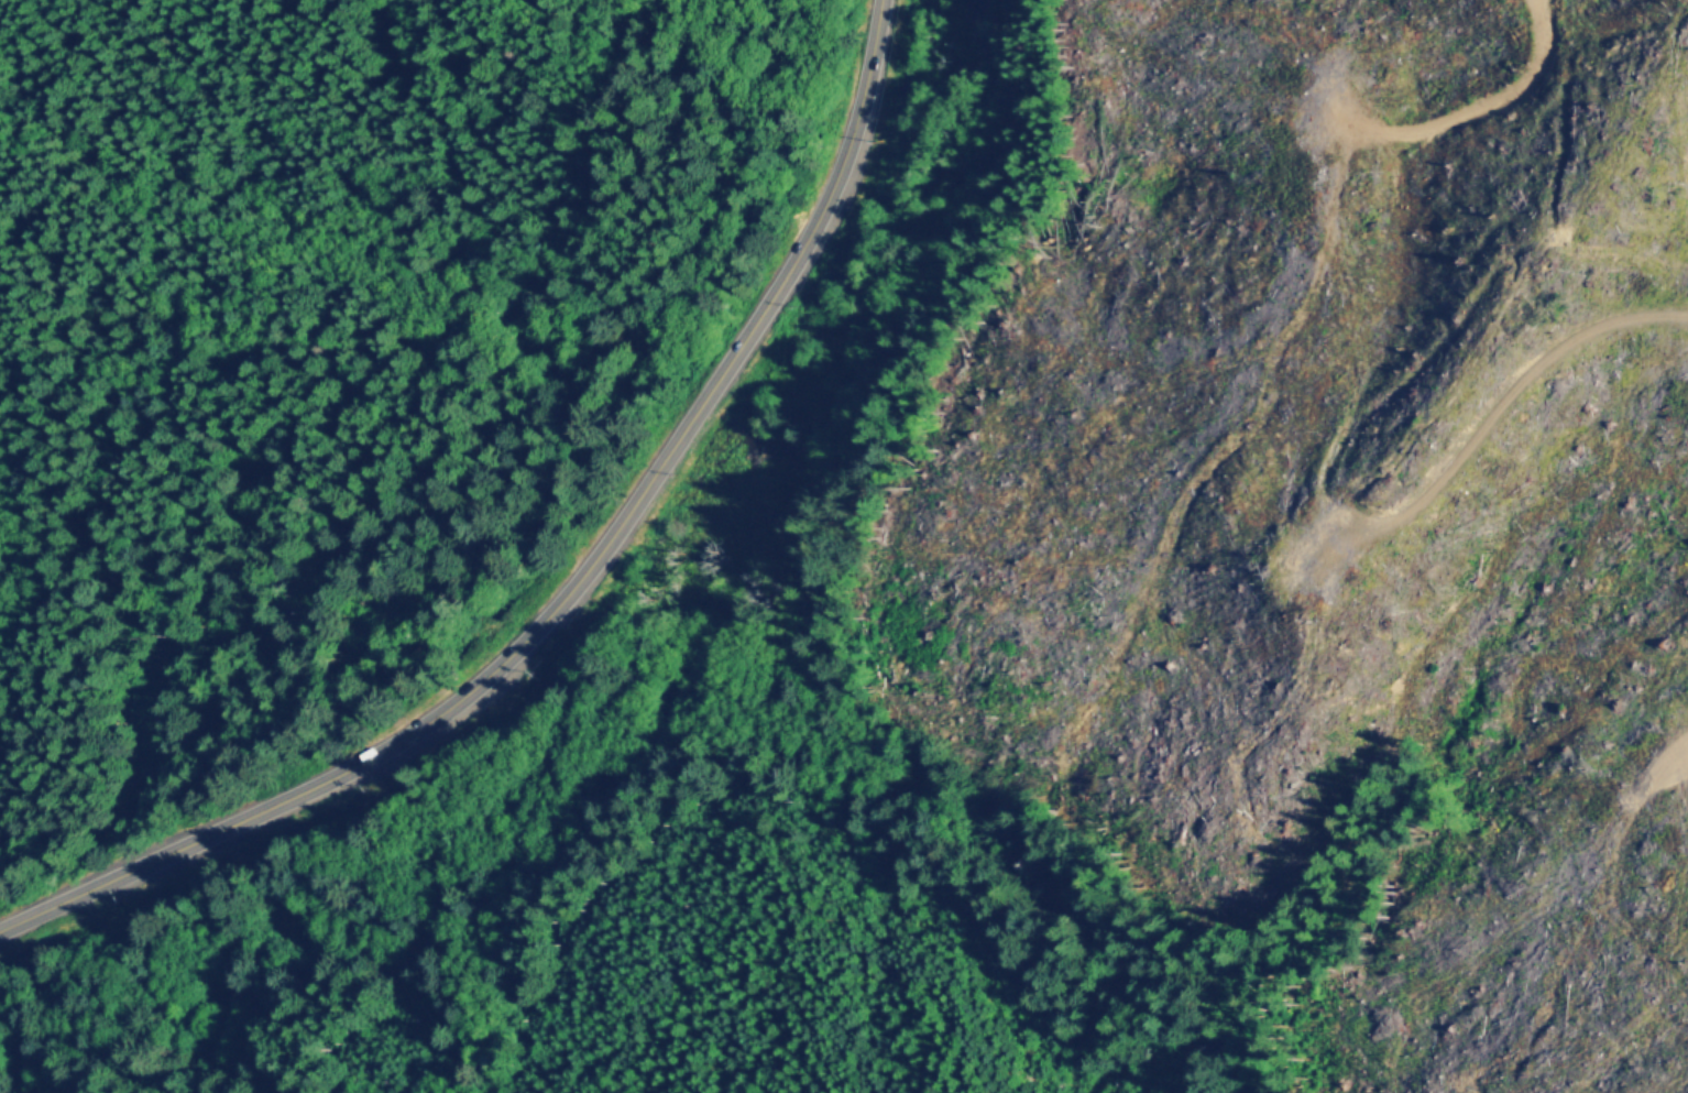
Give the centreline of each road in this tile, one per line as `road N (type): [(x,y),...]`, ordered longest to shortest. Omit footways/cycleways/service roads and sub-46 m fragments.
road 1 (secondary): [(0,931),(404,737),(536,630),(675,452),(805,241),(844,160),(882,0)]

